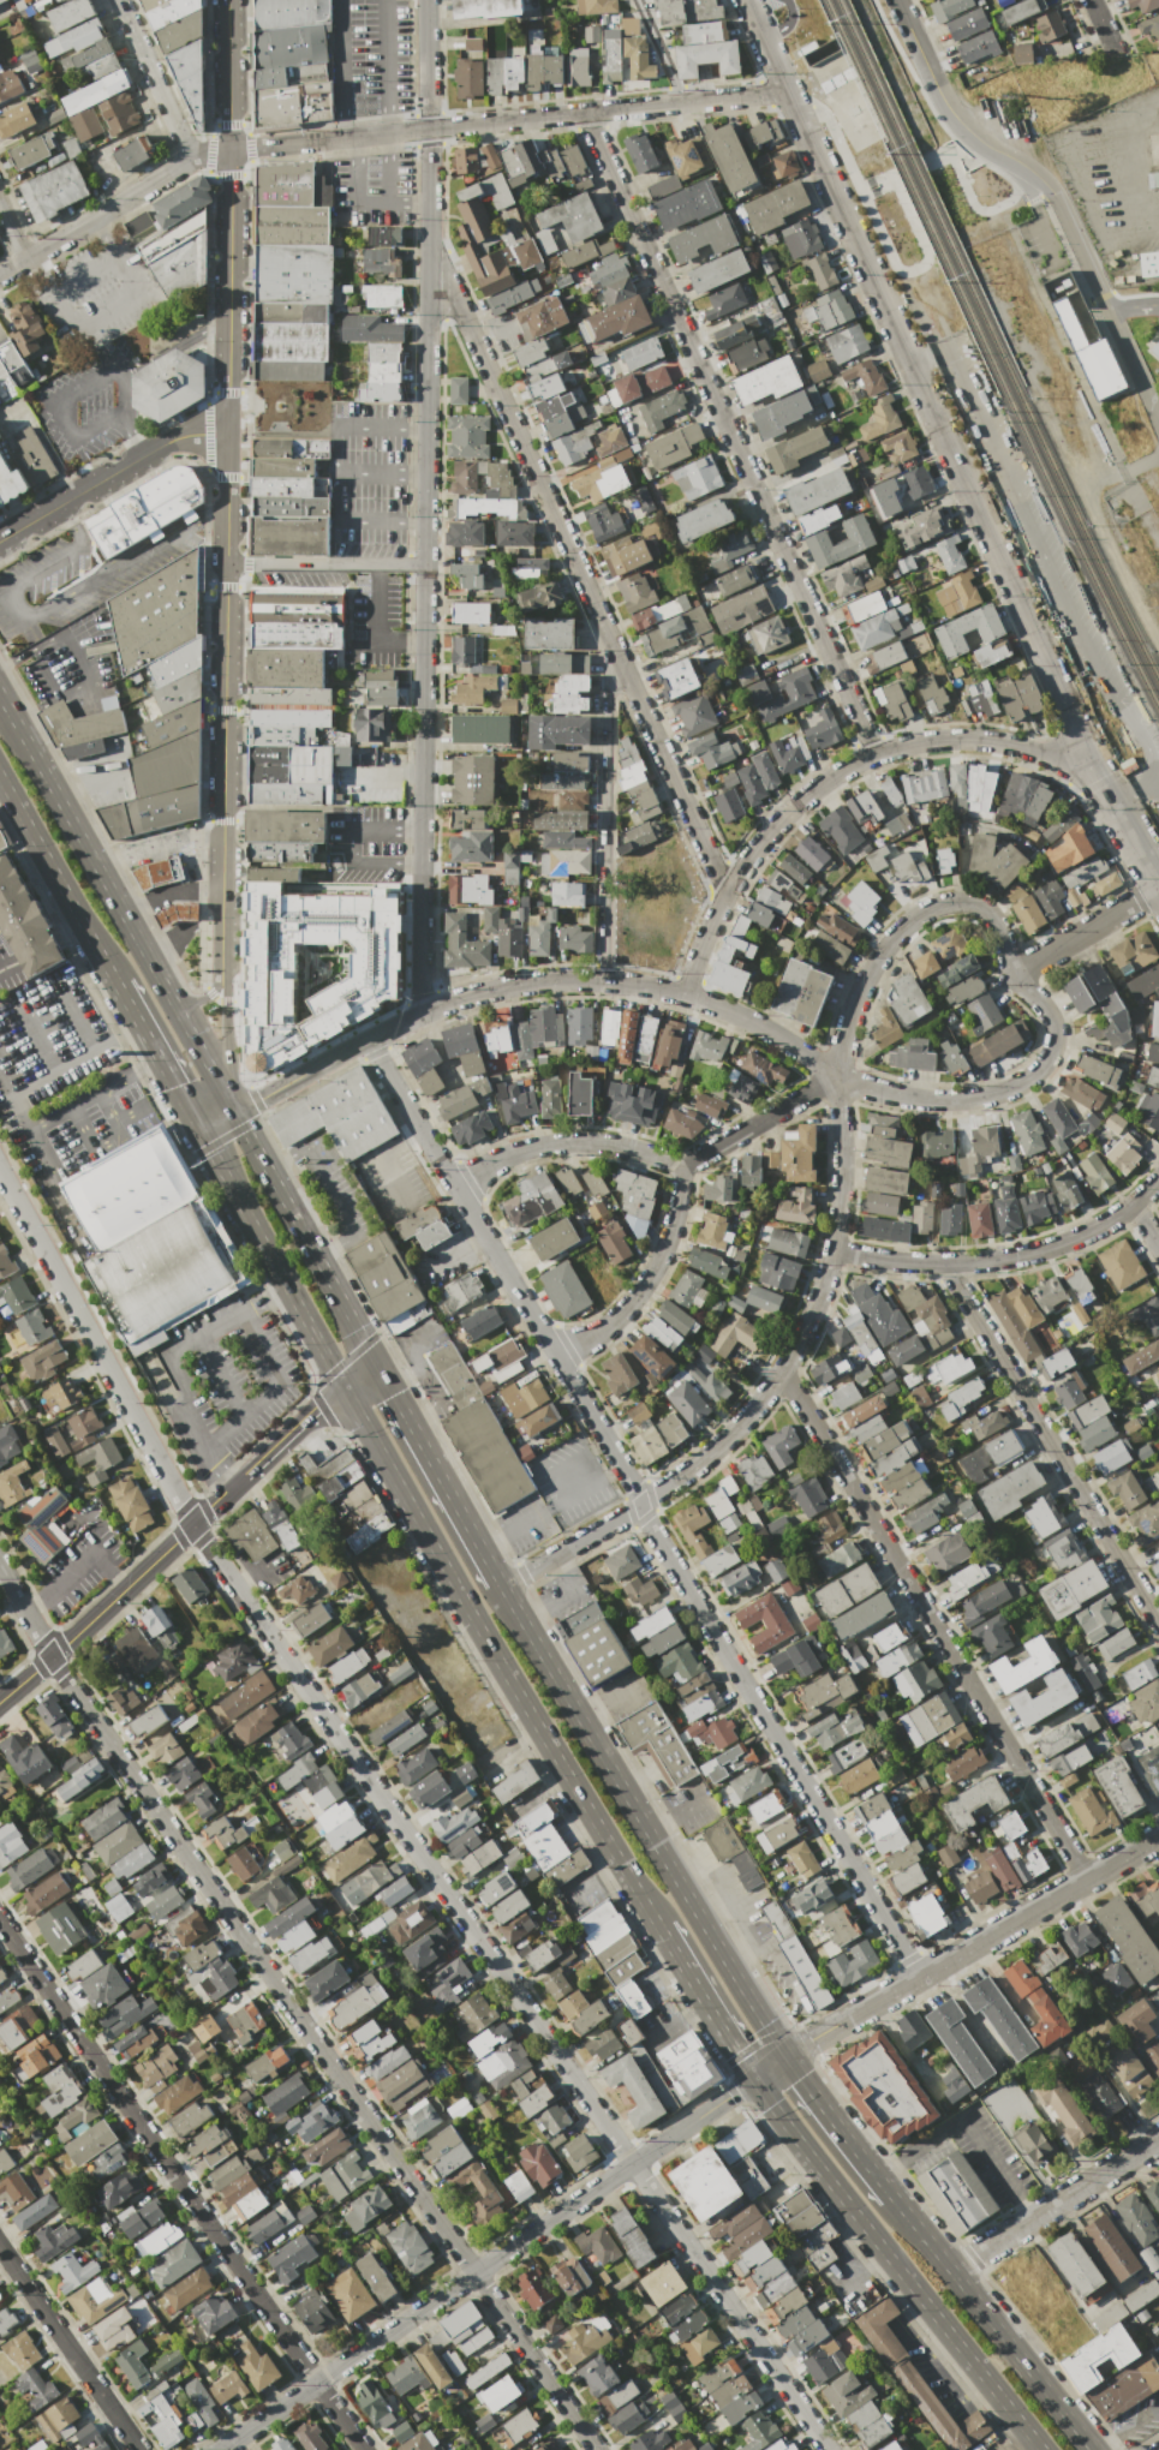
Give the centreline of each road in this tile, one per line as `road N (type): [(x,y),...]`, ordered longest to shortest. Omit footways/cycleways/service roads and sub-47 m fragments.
road 1 (residential): [(827,2449),(192,1524),(0,1171)]
road 2 (residential): [(920,1980),(370,1040)]
road 3 (residential): [(594,2449),(50,1656),(0,1566)]
road 4 (tertiary): [(1158,878),(1077,734),(747,0)]
road 5 (residential): [(874,754),(583,113)]
road 6 (residential): [(725,894),(462,315),(426,285)]
road 7 (residential): [(835,1077),(841,1167),(831,1250),(781,1370),(679,1478),(502,1586)]
road 8 (residential): [(835,1077),(711,1004),(655,988),(570,981),(509,987),(418,1015),(235,1112)]
road 9 (residential): [(218,2449),(752,2079)]
road 10 (residential): [(364,2449),(0,1921)]
road 11 (primary): [(342,1385),(659,1928)]
road 12 (residential): [(781,1370),(1087,1881)]
road 13 (primary): [(788,2058),(502,1586)]
road 14 (residential): [(1098,777),(1003,745),(951,740),(901,746),(850,766),(806,795),(753,850),(711,919),(683,994)]
road 15 (primary): [(752,2079),(1044,2449)]
road 16 (primary): [(235,1112),(5,705)]
road 17 (residential): [(418,1015),(424,564)]
road 18 (residential): [(789,92),(341,138)]
road 19 (tertiary): [(788,2058),(1158,1839)]
road 20 (residential): [(1158,1622),(943,1265)]
road 21 (tertiary): [(221,978),(226,563)]
road 22 (residential): [(940,94),(957,118),(1030,167),(1056,197),(1158,429)]
road 23 (secondary): [(245,1475),(0,1701)]
road 24 (residential): [(1006,976),(1032,993),(1055,1033),(1044,1065),(1014,1088),(970,1101),(924,1100),(835,1077)]
road 25 (residential): [(1006,976),(988,914),(960,902),(927,909),(870,968),(835,1077)]
road 26 (primary): [(1093,2449),(892,2195)]
road 27 (residential): [(603,982),(609,683),(620,668)]
road 28 (residential): [(831,1250),(943,1265),(1018,1257),(1092,1231),(1134,1205)]
road 29 (primary): [(199,1131),(342,1385)]
road 30 (tertiary): [(228,432),(231,149)]
road 31 (primary): [(374,1358),(235,1112)]
road 32 (residential): [(424,564),(426,285)]
road 33 (primary): [(502,1586),(374,1358)]
road 34 (residential): [(228,432),(190,432),(161,443),(0,539)]
road 35 (residential): [(1158,2139),(951,2270)]
road 36 (residential): [(139,2449),(0,2250)]
road 37 (residential): [(679,1170),(631,1149),(575,1142),(522,1151),(454,1184)]
road 38 (residential): [(679,1170),(664,1247),(638,1295),(557,1358)]
road 39 (primary): [(0,779),(115,984)]
road 40 (residential): [(192,157),(0,275)]
road 41 (residential): [(226,563),(424,564)]
road 42 (residential): [(835,1077),(679,1170)]
road 43 (primary): [(659,1928),(752,2079)]
road 44 (residential): [(1158,886),(1006,976)]
road 45 (primary): [(892,2195),(788,2058)]
road 46 (residential): [(192,157),(122,0)]
road 47 (primary): [(115,984),(199,1131)]
road 48 (residential): [(426,285),(426,129)]
road 49 (tertiary): [(231,149),(229,0)]
road 50 (tertiary): [(235,1112),(221,978)]
road 51 (secondary): [(342,1385),(245,1475)]
road 52 (tertiary): [(226,563),(228,432)]
road 53 (residential): [(426,129),(426,0)]

